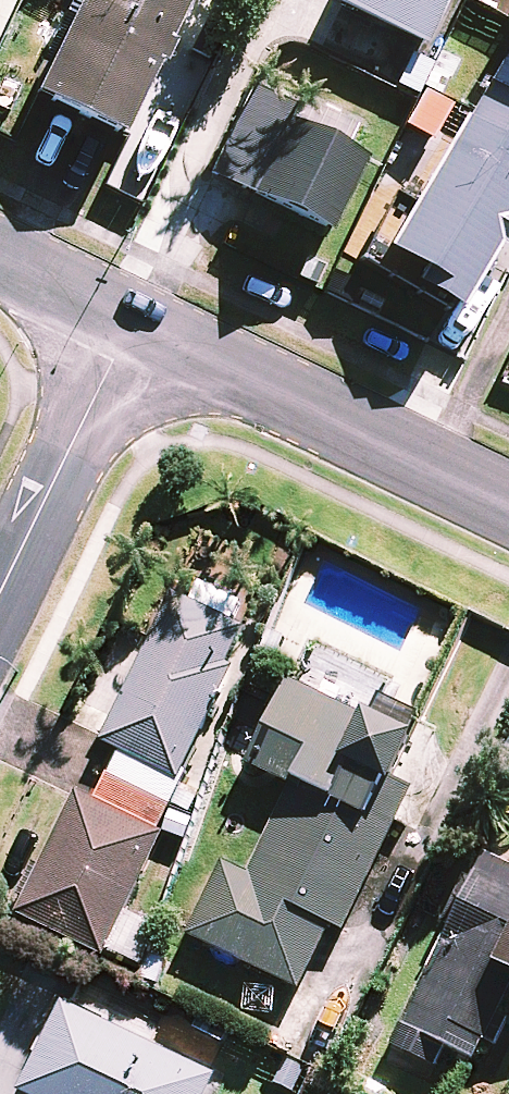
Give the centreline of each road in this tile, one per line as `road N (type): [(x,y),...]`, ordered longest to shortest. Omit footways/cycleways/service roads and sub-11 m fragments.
road 1 (residential): [(133,322),(508,502)]
road 2 (residential): [(0,593),(133,322)]
road 3 (residential): [(0,256),(133,322)]

